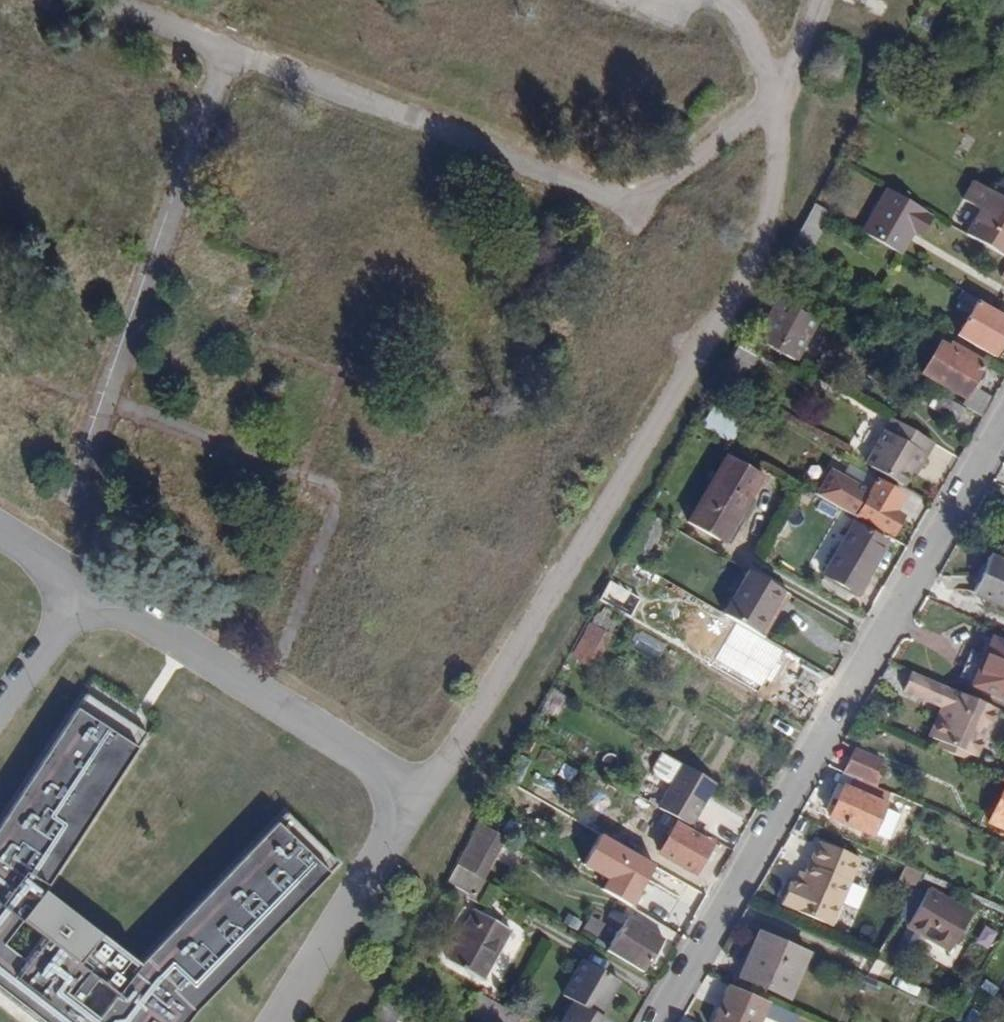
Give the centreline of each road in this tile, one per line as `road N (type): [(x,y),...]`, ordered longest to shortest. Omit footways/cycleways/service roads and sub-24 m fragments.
road 1 (track): [(719,0),(737,12),(752,38),(777,154),(760,245),(553,597),(399,827)]
road 2 (track): [(237,45),(627,203),(768,110),(818,0)]
road 3 (residential): [(1003,422),(657,1021)]
road 4 (track): [(76,498),(237,45),(103,0)]

